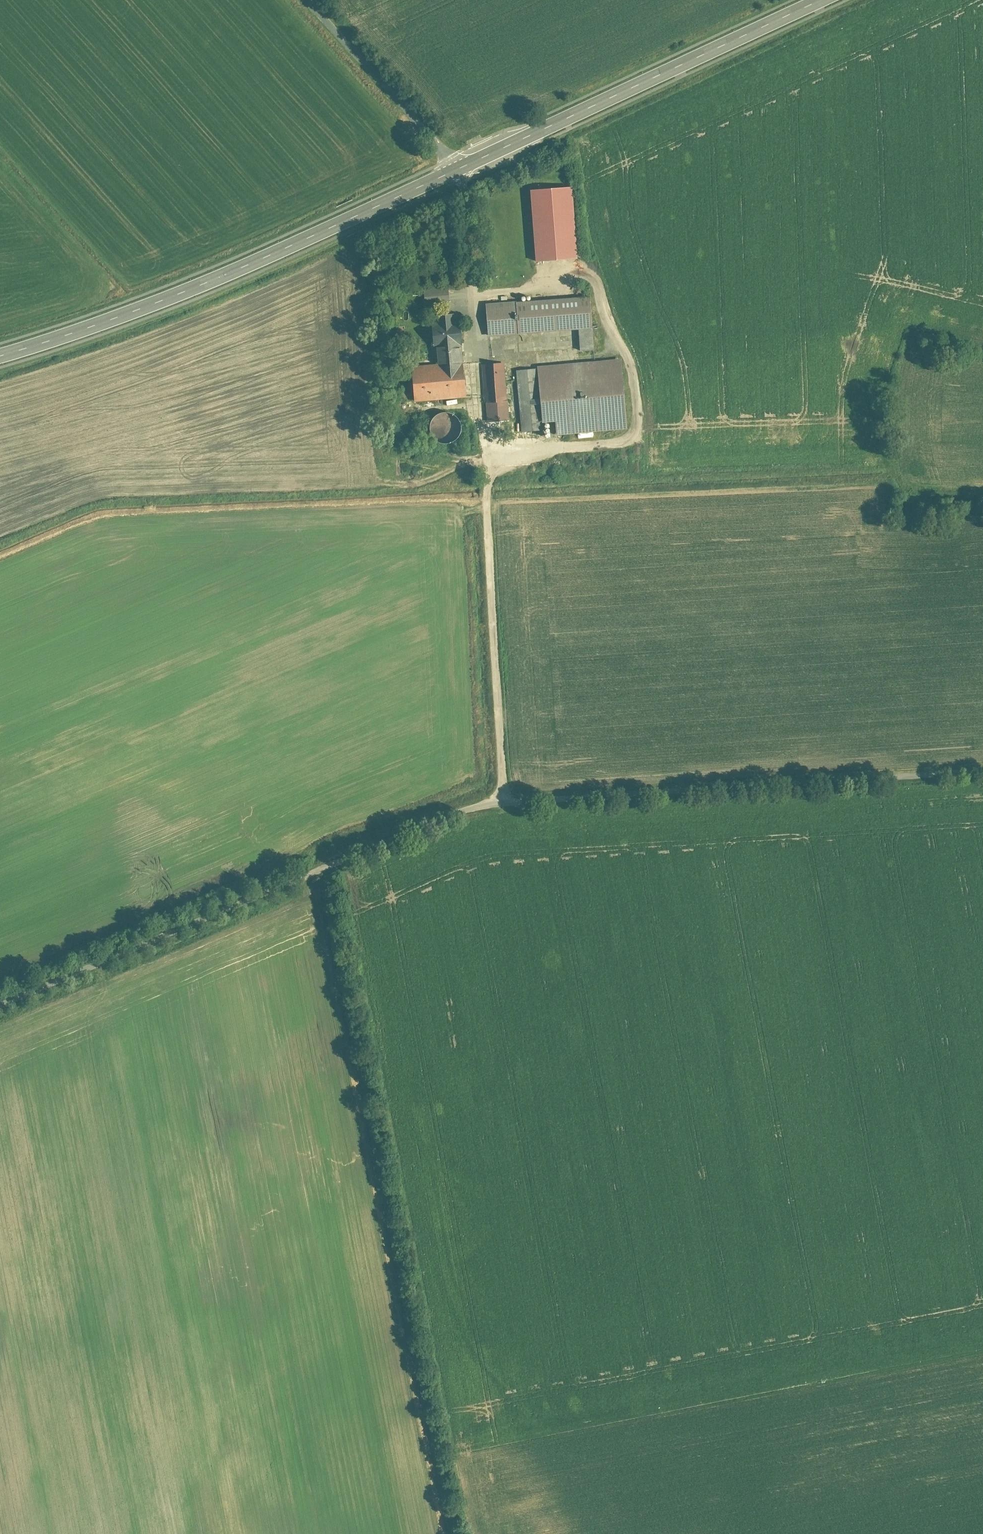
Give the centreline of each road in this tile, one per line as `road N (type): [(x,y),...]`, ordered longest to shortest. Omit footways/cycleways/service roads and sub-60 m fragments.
road 1 (residential): [(0,1005),(498,798),(982,770)]
road 2 (primary): [(0,356),(207,283),(457,170)]
road 3 (primary): [(457,170),(820,0)]
road 4 (residential): [(304,0),(457,170)]

